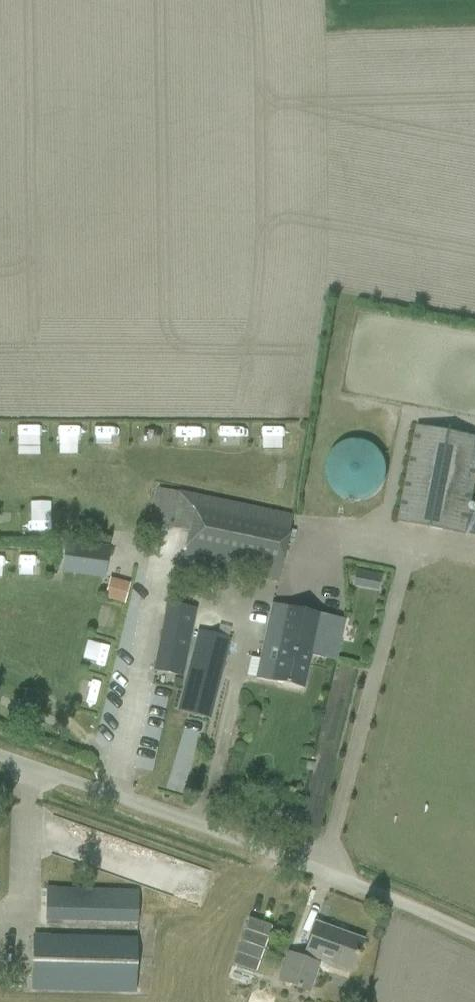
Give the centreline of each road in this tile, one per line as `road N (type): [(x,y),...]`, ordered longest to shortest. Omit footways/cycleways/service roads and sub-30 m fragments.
road 1 (unclassified): [(474,938),(322,872),(0,756)]

